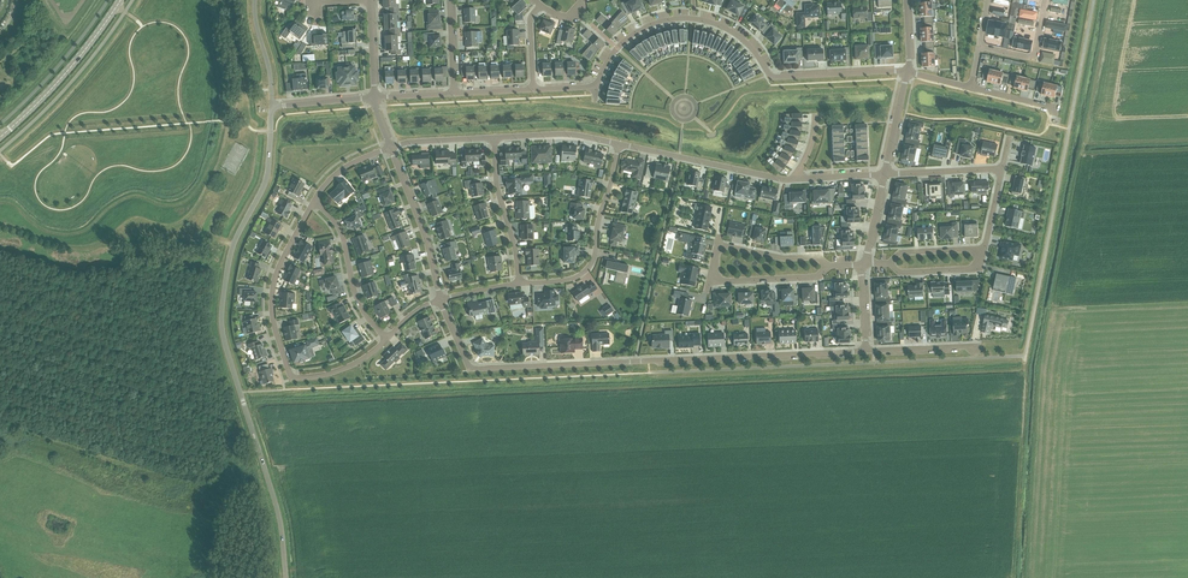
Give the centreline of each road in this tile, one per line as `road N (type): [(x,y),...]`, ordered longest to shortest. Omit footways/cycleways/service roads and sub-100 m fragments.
road 1 (tertiary): [(286,577),(280,518),(222,323),(233,243),(269,167),(273,105)]
road 2 (residential): [(868,351),(474,368),(441,299)]
road 3 (unclassified): [(1025,356),(1094,0)]
road 4 (residential): [(596,86),(623,42),(676,18),(732,32),(775,77),(907,72)]
road 5 (residential): [(520,284),(566,280),(589,268),(620,144)]
road 6 (residential): [(885,174),(1002,170),(984,249)]
road 7 (residential): [(291,378),(273,316),(274,283),(314,202)]
road 8 (secondary): [(0,137),(71,67),(121,0)]
road 9 (residential): [(620,144),(797,179)]
road 10 (residential): [(441,299),(391,147)]
road 11 (residential): [(388,339),(359,300),(335,220),(314,202)]
road 12 (residential): [(520,284),(494,137)]
road 13 (residential): [(494,137),(565,134),(620,144)]
road 14 (residential): [(828,266),(820,276),(710,282)]

